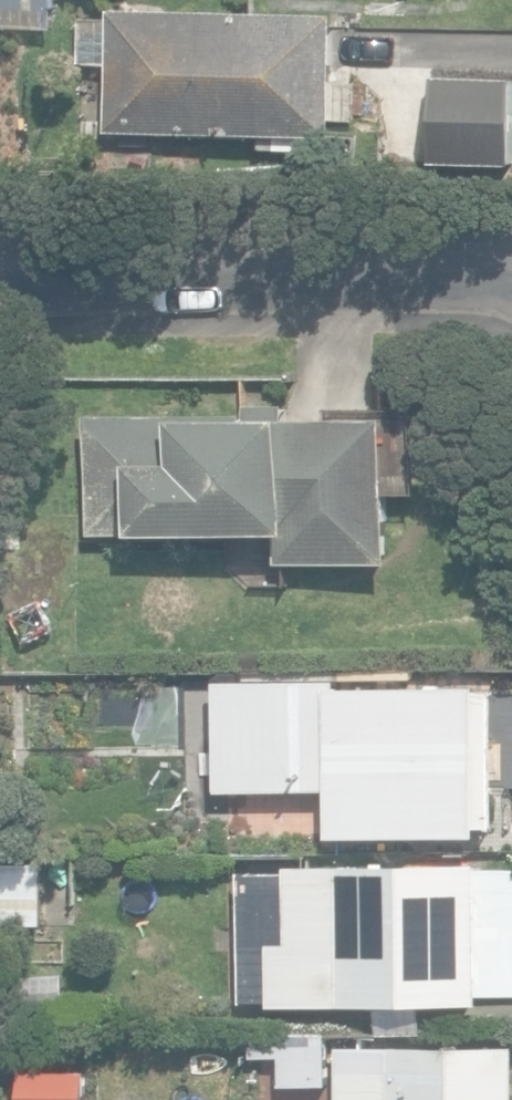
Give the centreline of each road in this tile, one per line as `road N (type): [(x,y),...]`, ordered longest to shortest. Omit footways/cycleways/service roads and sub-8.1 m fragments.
road 1 (residential): [(511,273),(0,272)]

